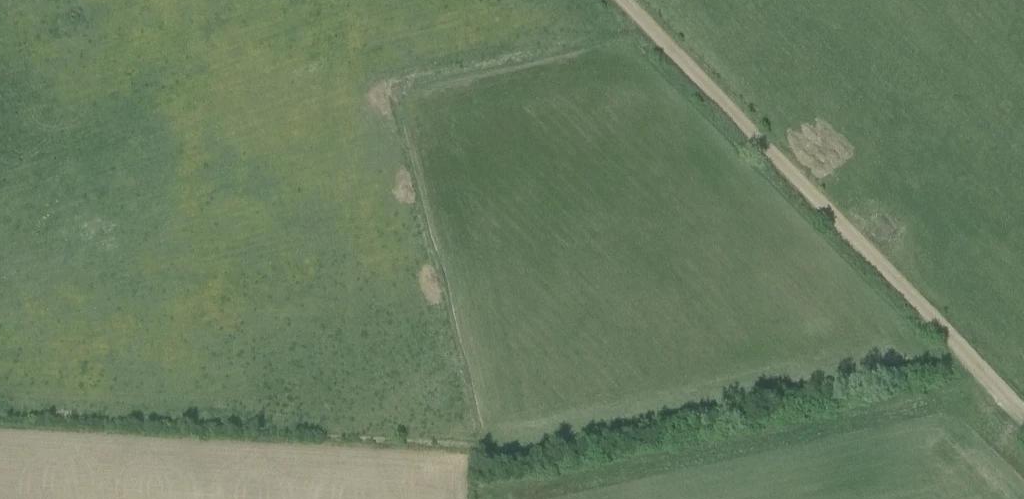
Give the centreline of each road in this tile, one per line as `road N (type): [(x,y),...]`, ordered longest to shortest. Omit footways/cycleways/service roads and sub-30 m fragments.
road 1 (track): [(1023,424),(620,0)]

